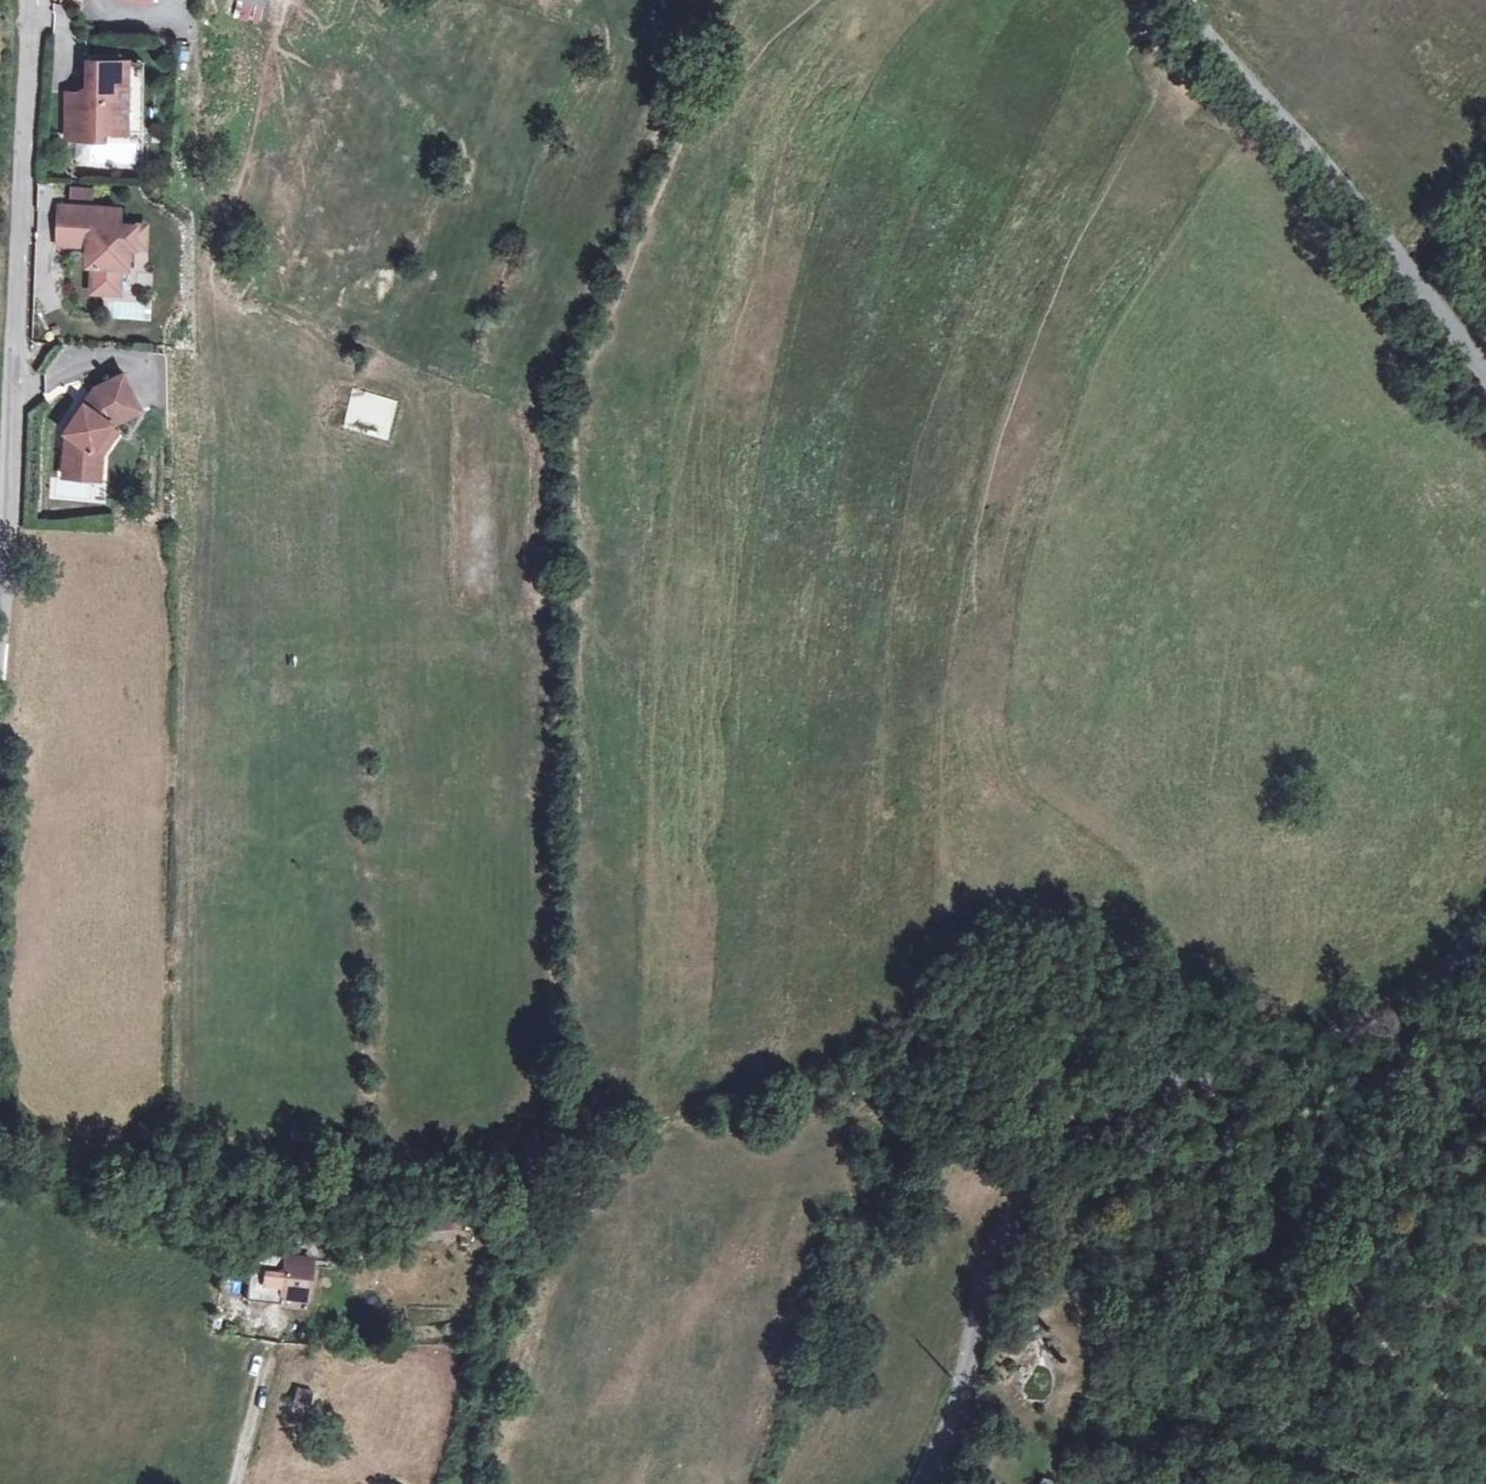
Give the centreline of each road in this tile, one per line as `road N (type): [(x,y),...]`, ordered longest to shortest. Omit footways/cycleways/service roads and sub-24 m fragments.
road 1 (unclassified): [(923,1483),(958,1413),(1002,1237),(1069,1141),(1409,996),(1485,937)]
road 2 (unclassified): [(33,0),(17,246),(12,562),(0,681)]
road 3 (unclassified): [(1191,0),(1485,367)]
road 4 (track): [(235,1483),(269,1342)]

